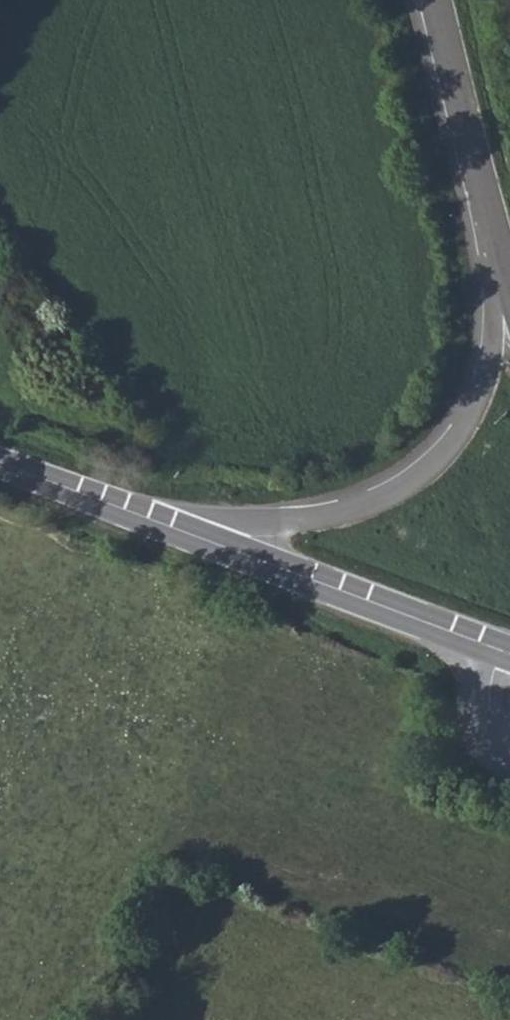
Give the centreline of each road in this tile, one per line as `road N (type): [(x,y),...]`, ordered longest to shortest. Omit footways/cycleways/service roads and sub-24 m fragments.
road 1 (trunk): [(499,261),(484,388),(453,444),(421,474),(353,510),(184,530)]
road 2 (secondary): [(184,530),(498,649)]
road 3 (trunk): [(435,0),(499,261)]
road 4 (secondary): [(0,458),(184,530)]

